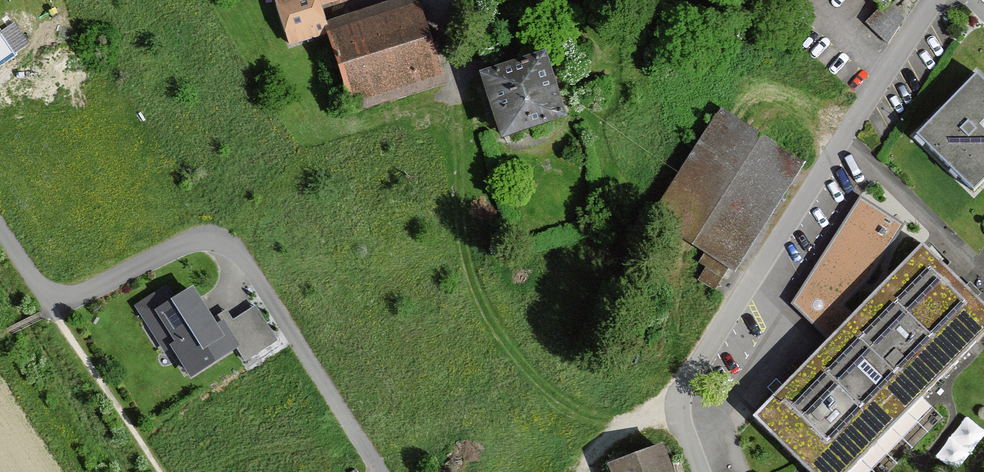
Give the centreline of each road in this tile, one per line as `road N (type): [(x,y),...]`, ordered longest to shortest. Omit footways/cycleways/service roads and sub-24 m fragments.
road 1 (residential): [(0,227),(53,307),(197,238),(228,242),(375,471)]
road 2 (residential): [(937,0),(686,376),(674,402),(695,471)]

